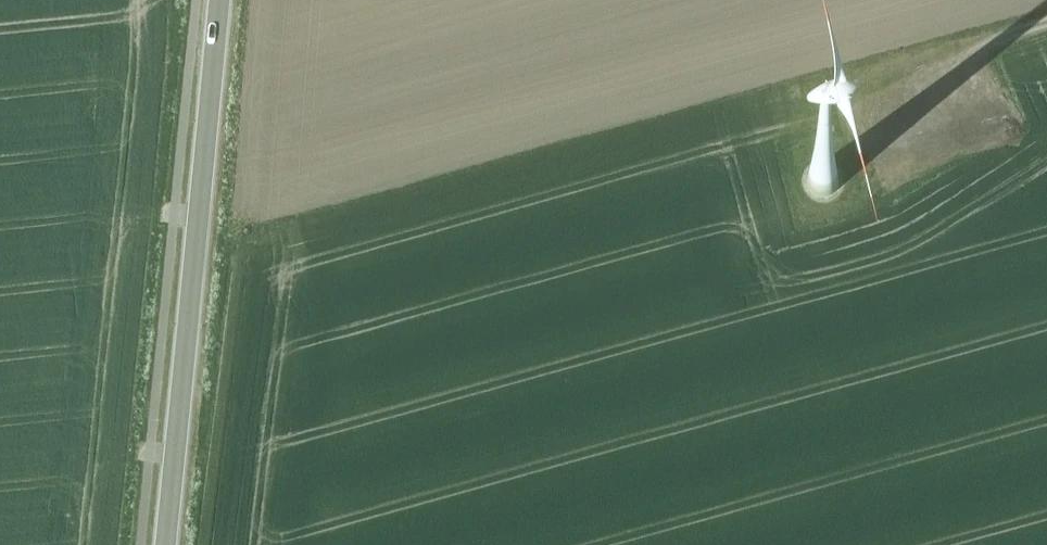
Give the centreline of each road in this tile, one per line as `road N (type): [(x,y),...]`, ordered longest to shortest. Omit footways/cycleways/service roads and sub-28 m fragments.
road 1 (secondary): [(222,0),(165,544)]
road 2 (track): [(911,96),(995,31),(1046,17)]

